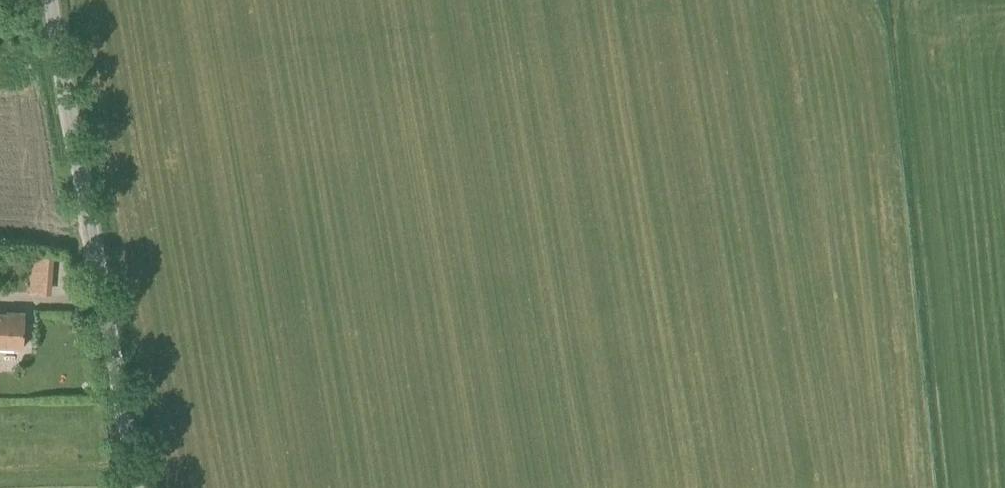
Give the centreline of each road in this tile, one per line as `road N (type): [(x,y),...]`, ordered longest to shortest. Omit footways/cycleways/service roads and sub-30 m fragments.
road 1 (unclassified): [(138,487),(48,0)]

